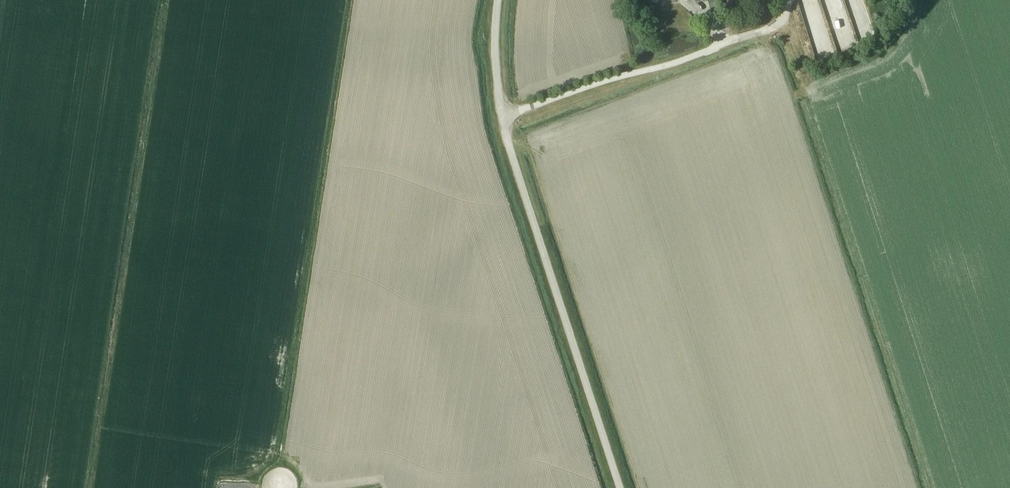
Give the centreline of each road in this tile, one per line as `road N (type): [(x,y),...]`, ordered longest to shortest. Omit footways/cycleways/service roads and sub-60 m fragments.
road 1 (unclassified): [(619,487),(501,115),(498,0)]

